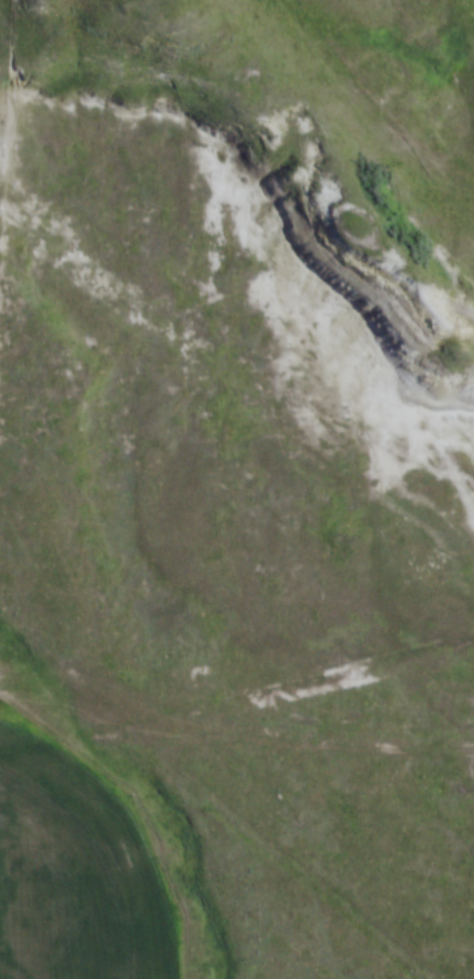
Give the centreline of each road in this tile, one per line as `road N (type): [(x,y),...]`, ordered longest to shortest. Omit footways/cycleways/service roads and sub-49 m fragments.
road 1 (track): [(473,748),(297,742),(191,719),(81,675),(0,676)]

